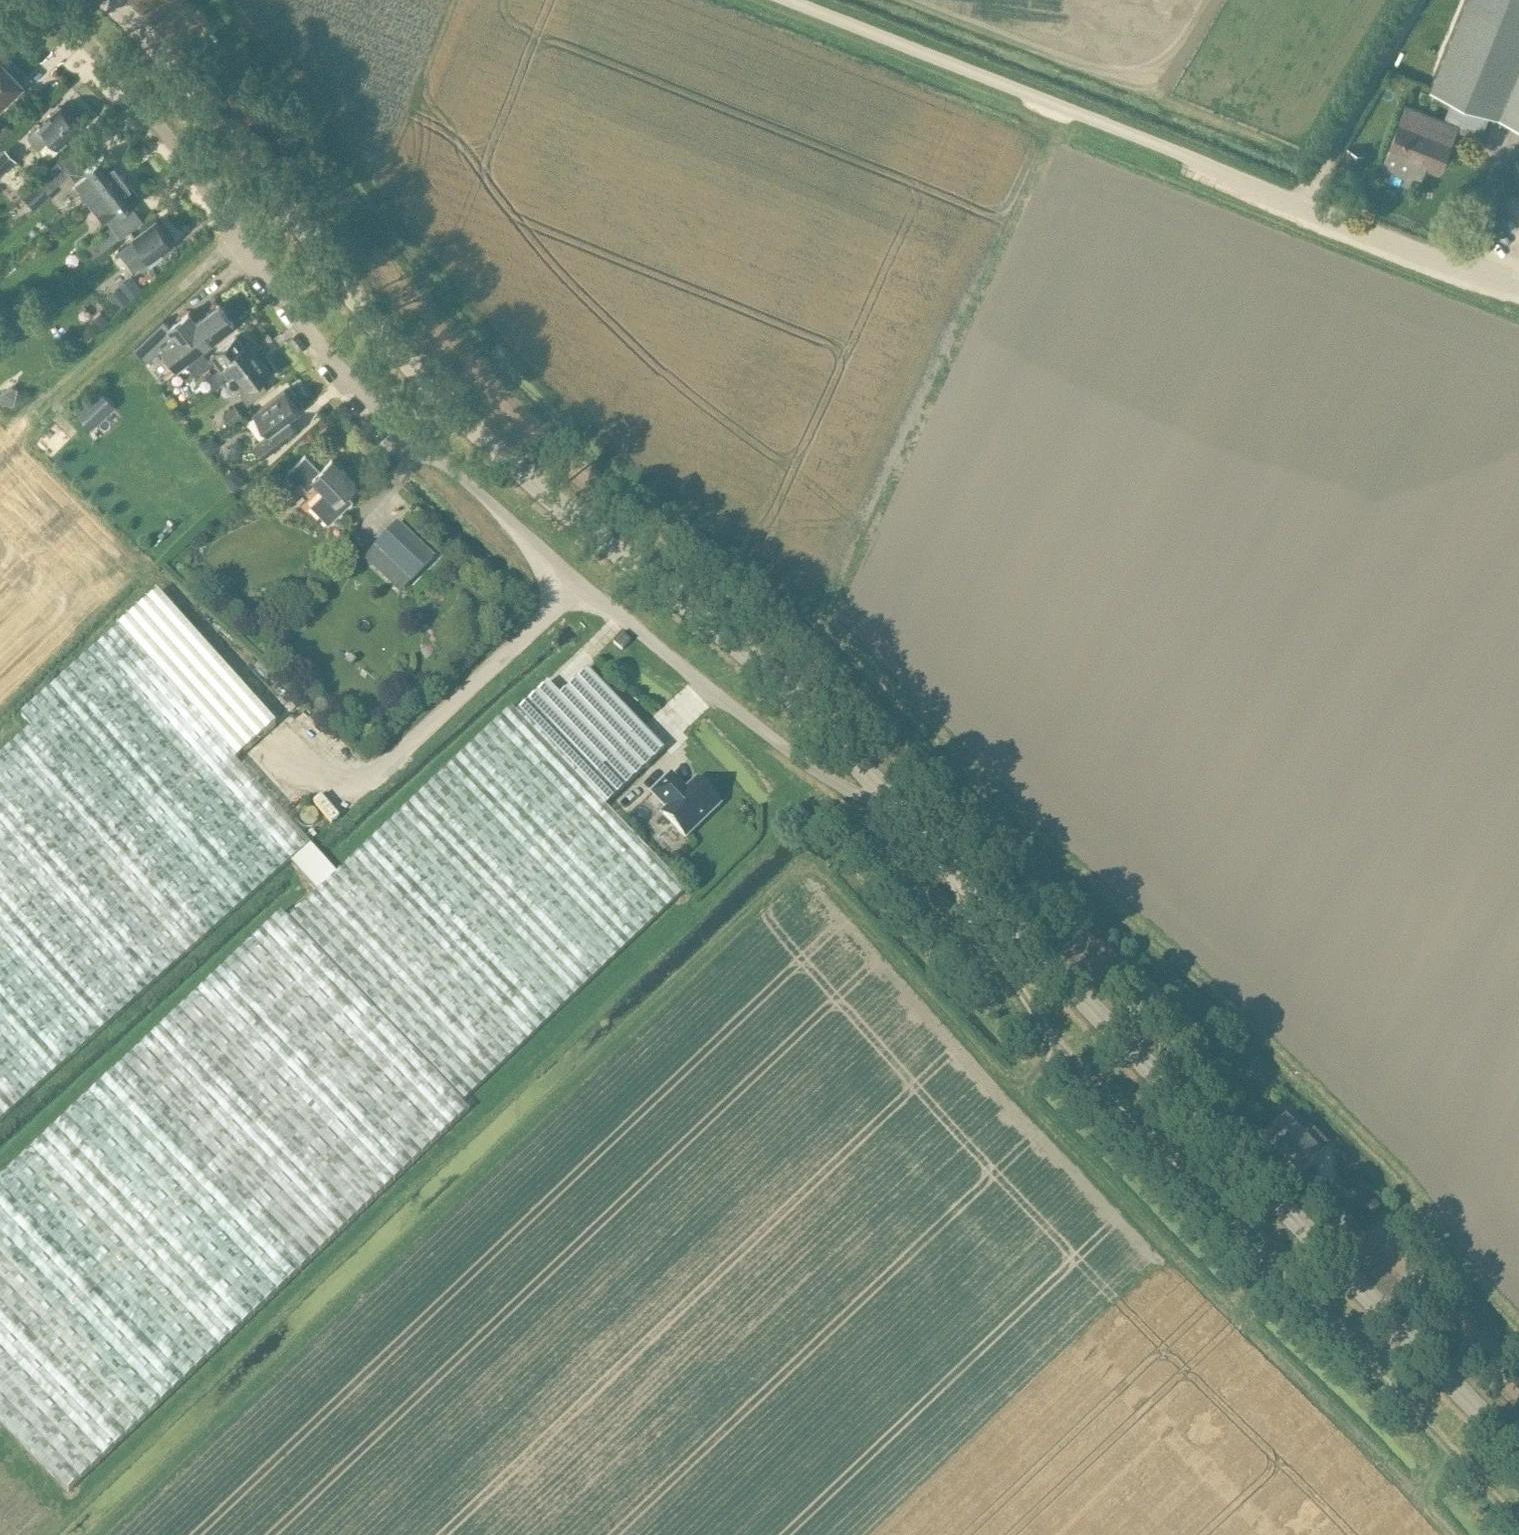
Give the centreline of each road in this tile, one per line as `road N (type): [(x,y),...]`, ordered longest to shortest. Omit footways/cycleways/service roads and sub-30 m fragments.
road 1 (track): [(707,689),(783,785),(781,812),(762,846),(42,1534)]
road 2 (residential): [(879,792),(816,771),(737,712),(375,409),(322,352),(114,71),(46,0)]
road 3 (tertiary): [(879,792),(760,668),(470,427),(107,0)]
road 4 (track): [(774,768),(1518,1530)]
road 5 (tertiary): [(1518,1455),(879,792)]
road 6 (unclassified): [(1518,288),(789,0)]
road 7 (track): [(10,441),(232,230)]
road 8 (track): [(1049,1050),(1031,1010),(969,920),(949,865)]

